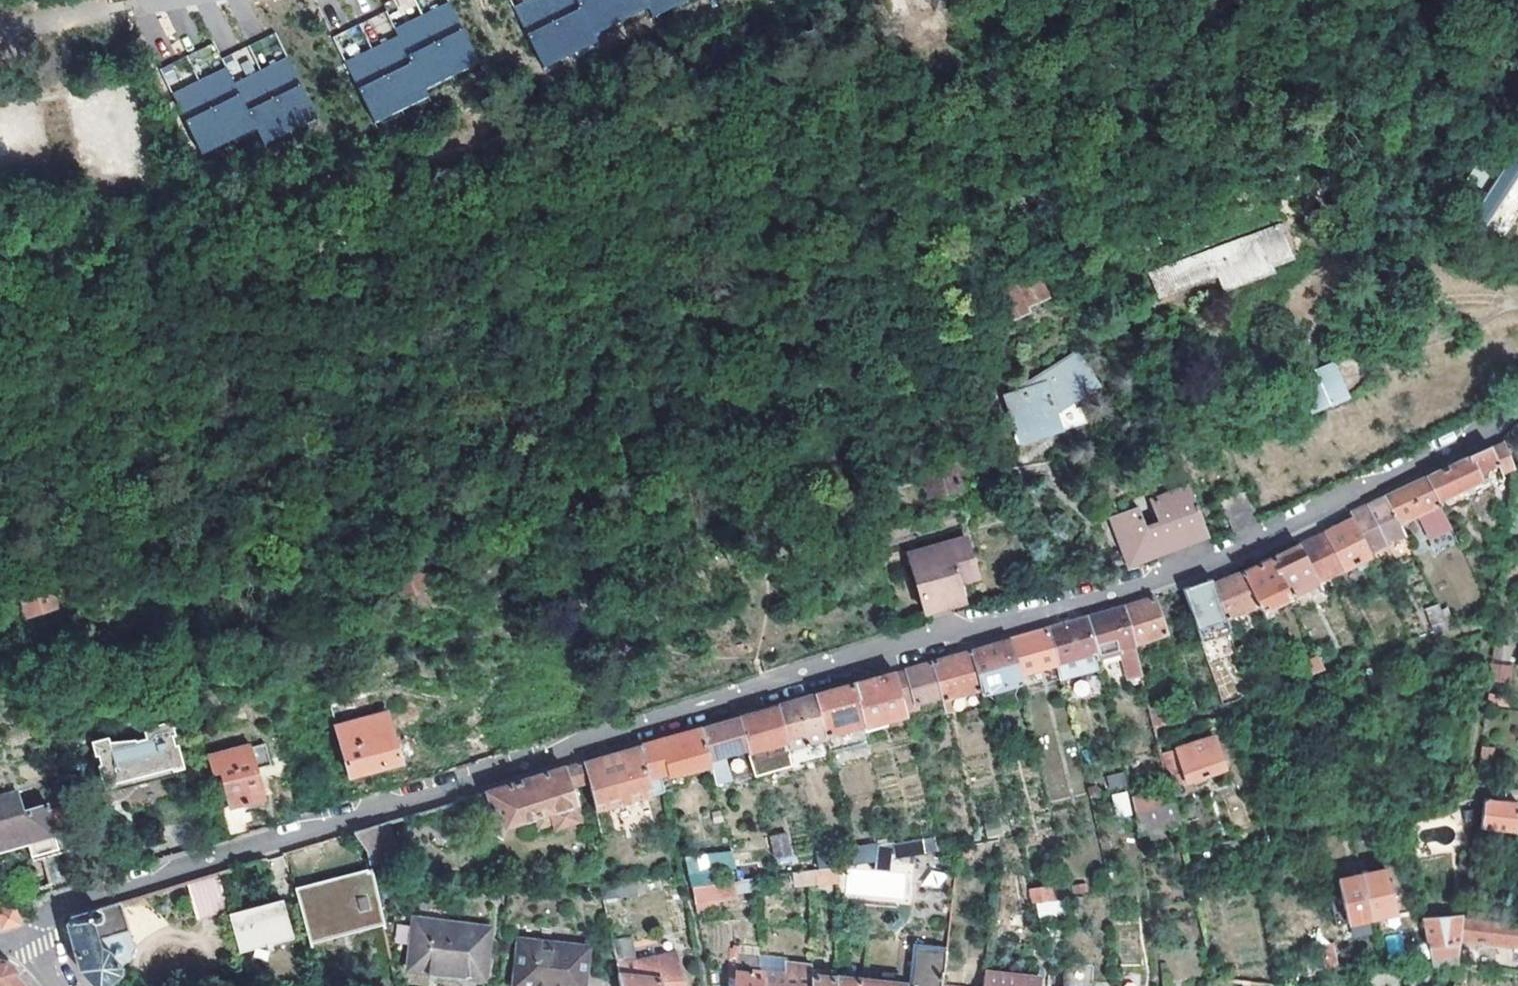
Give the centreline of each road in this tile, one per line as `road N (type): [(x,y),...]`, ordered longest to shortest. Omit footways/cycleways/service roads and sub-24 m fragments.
road 1 (residential): [(1517,394),(1465,442),(1204,562),(605,733),(535,763),(60,911),(39,928),(31,950)]

